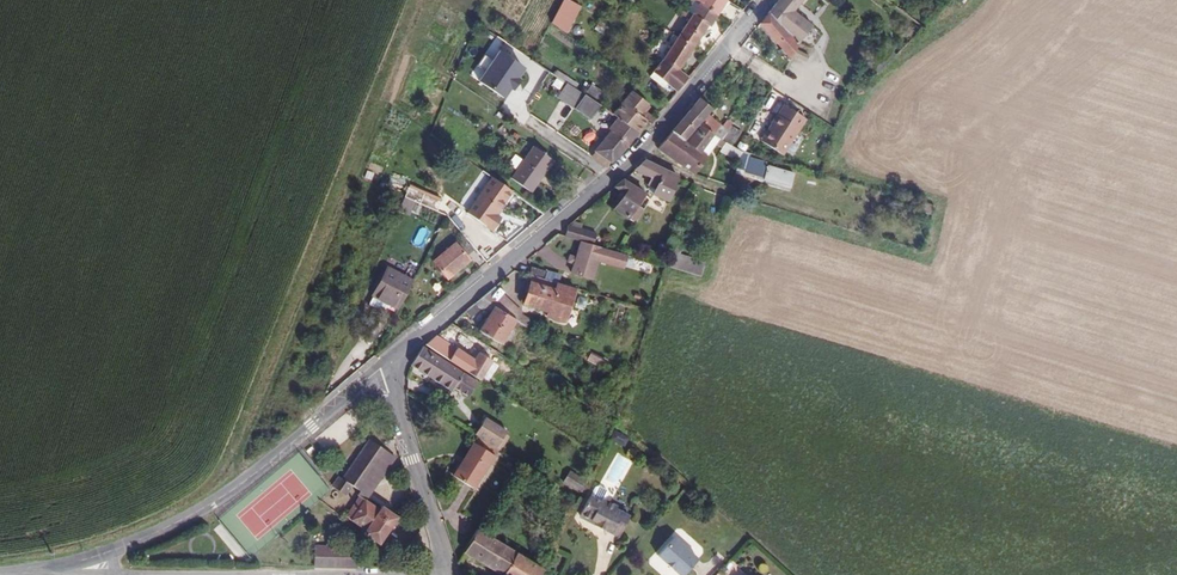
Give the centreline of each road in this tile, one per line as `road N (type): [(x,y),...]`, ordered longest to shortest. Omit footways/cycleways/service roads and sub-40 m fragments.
road 1 (tertiary): [(391,361),(650,138),(761,0)]
road 2 (tertiary): [(8,574),(74,561),(207,506),(391,361)]
road 3 (tertiary): [(391,361),(450,574)]

